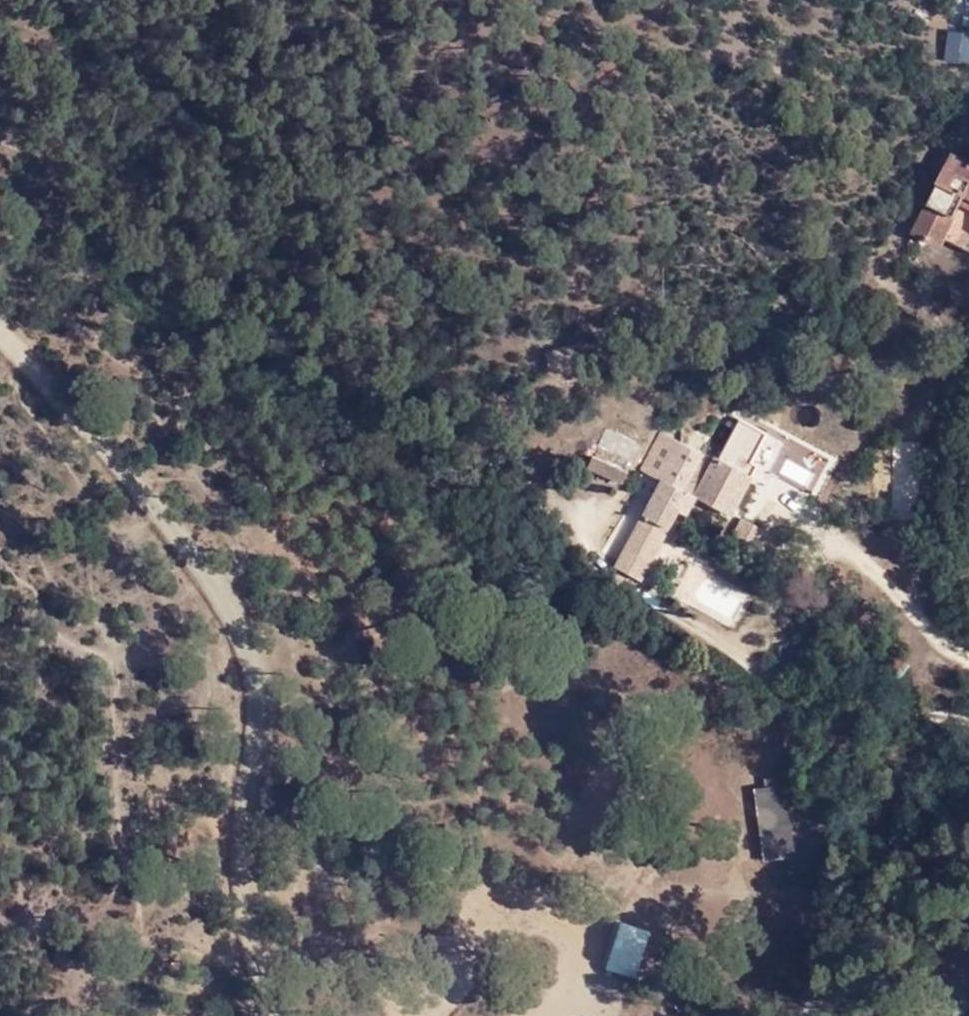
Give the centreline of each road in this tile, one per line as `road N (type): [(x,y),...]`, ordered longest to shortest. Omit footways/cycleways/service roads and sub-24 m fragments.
road 1 (track): [(0,327),(149,490),(233,603),(259,695),(245,908),(284,1015)]
road 2 (tertiary): [(968,827),(816,1015)]

